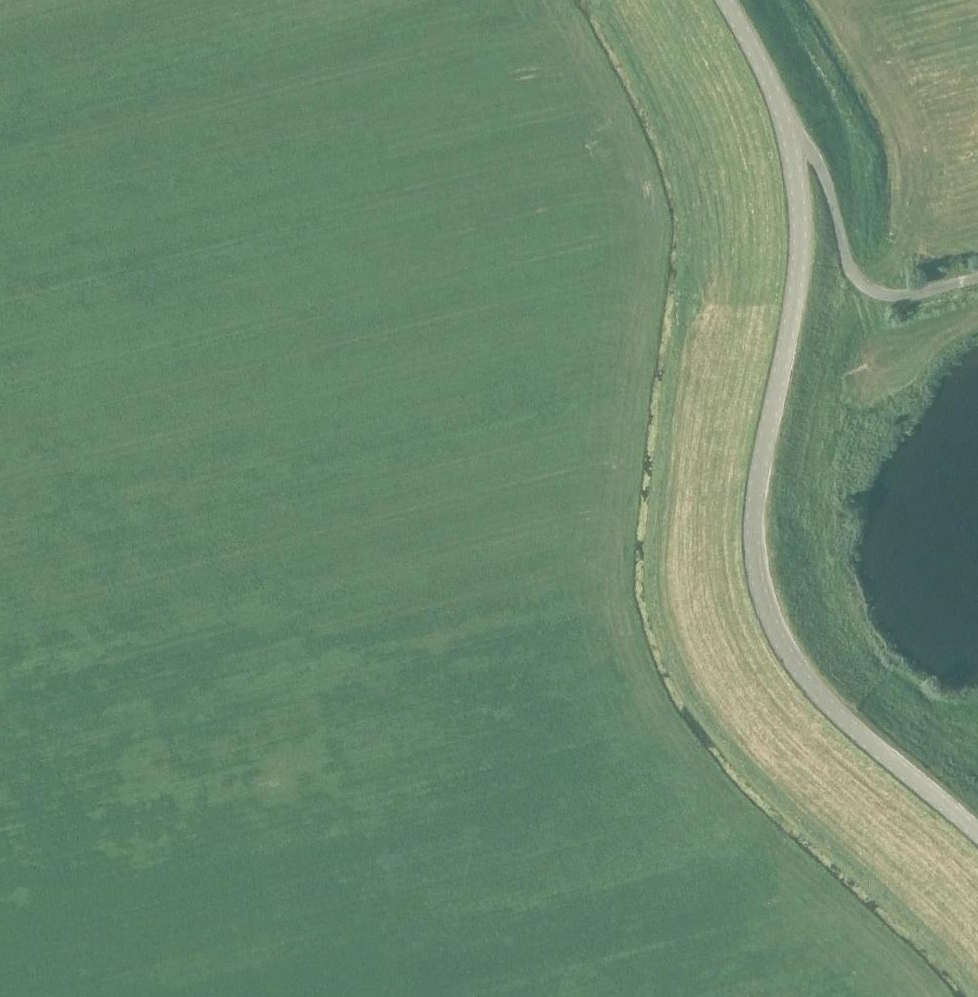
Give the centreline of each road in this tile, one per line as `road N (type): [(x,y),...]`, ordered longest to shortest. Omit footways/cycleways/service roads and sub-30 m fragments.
road 1 (tertiary): [(977,845),(820,708),(765,633),(747,581),(743,538),(790,270),(791,207),(786,141),(715,0)]

